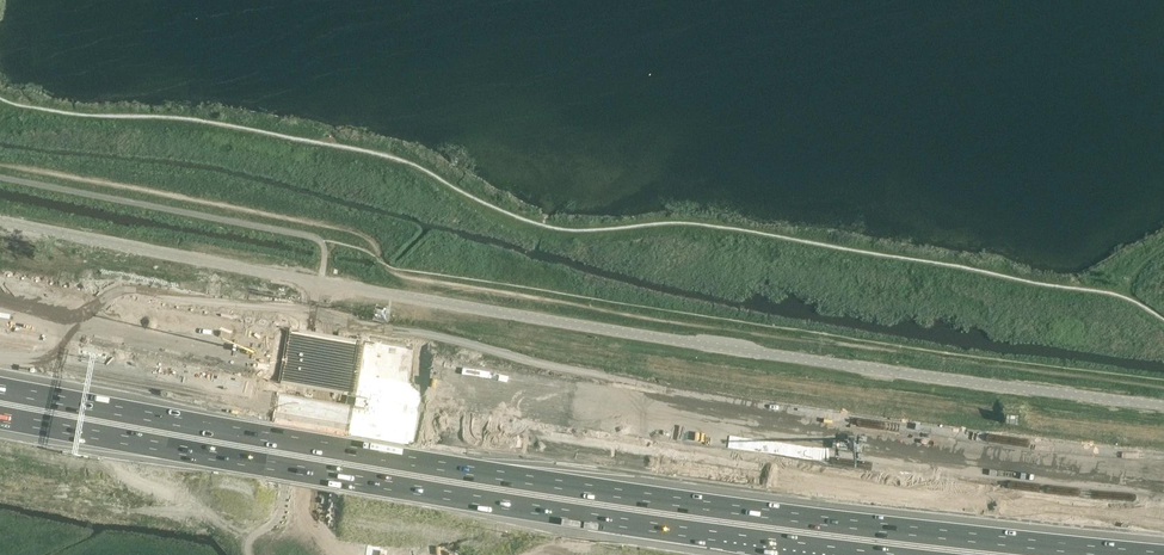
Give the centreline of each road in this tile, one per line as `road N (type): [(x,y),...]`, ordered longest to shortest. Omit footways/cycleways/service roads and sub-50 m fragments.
road 1 (unclassified): [(0,221),(552,321),(1163,405)]
road 2 (motorway): [(1163,487),(587,409),(0,305)]
road 3 (motorway): [(0,350),(352,418),(698,469),(1163,522)]
road 4 (motorway): [(0,392),(346,457),(1037,554)]

